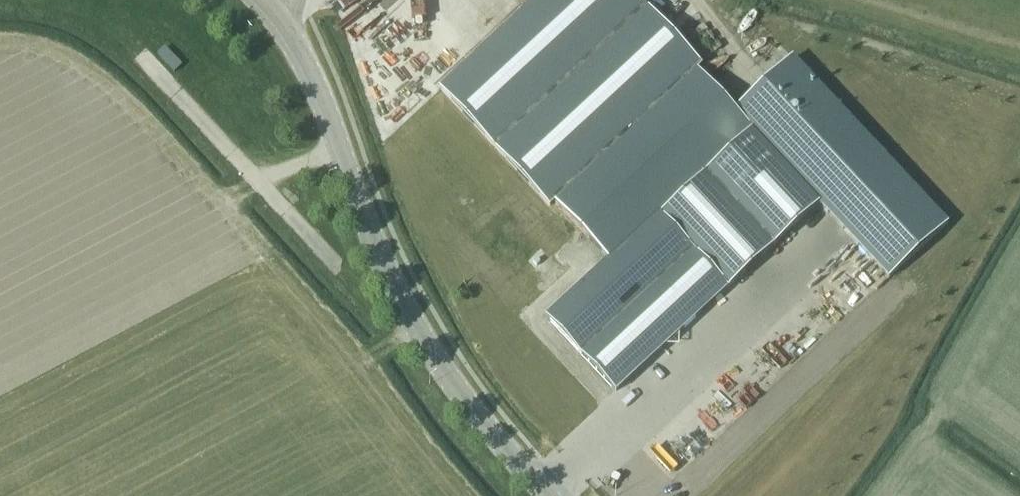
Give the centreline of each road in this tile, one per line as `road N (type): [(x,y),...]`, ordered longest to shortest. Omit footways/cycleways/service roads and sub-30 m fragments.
road 1 (tertiary): [(549,495),(464,399),(414,322),(309,68),(272,11)]

